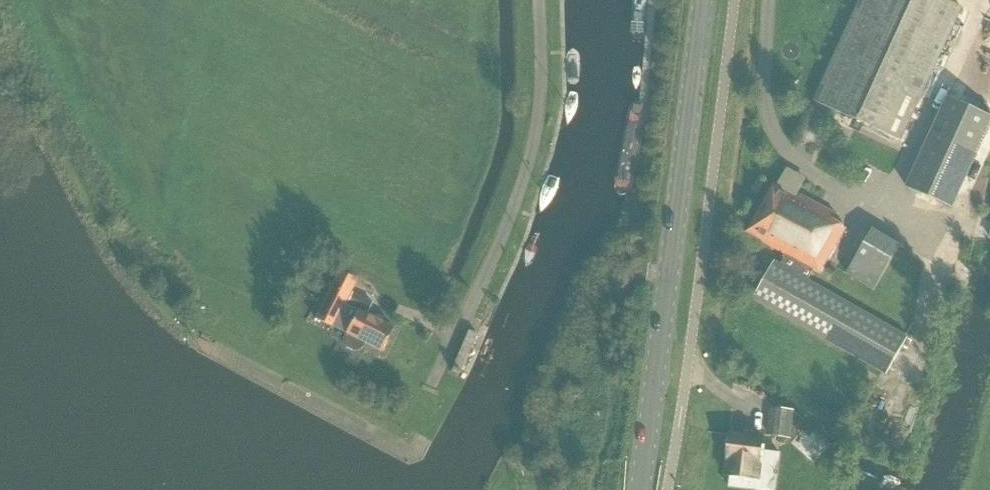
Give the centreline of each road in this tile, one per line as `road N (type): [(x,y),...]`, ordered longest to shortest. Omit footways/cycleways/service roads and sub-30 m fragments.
road 1 (secondary): [(641,489),(702,0)]
road 2 (unclassified): [(447,361),(533,147),(538,0)]
road 3 (residential): [(687,365),(734,0)]

